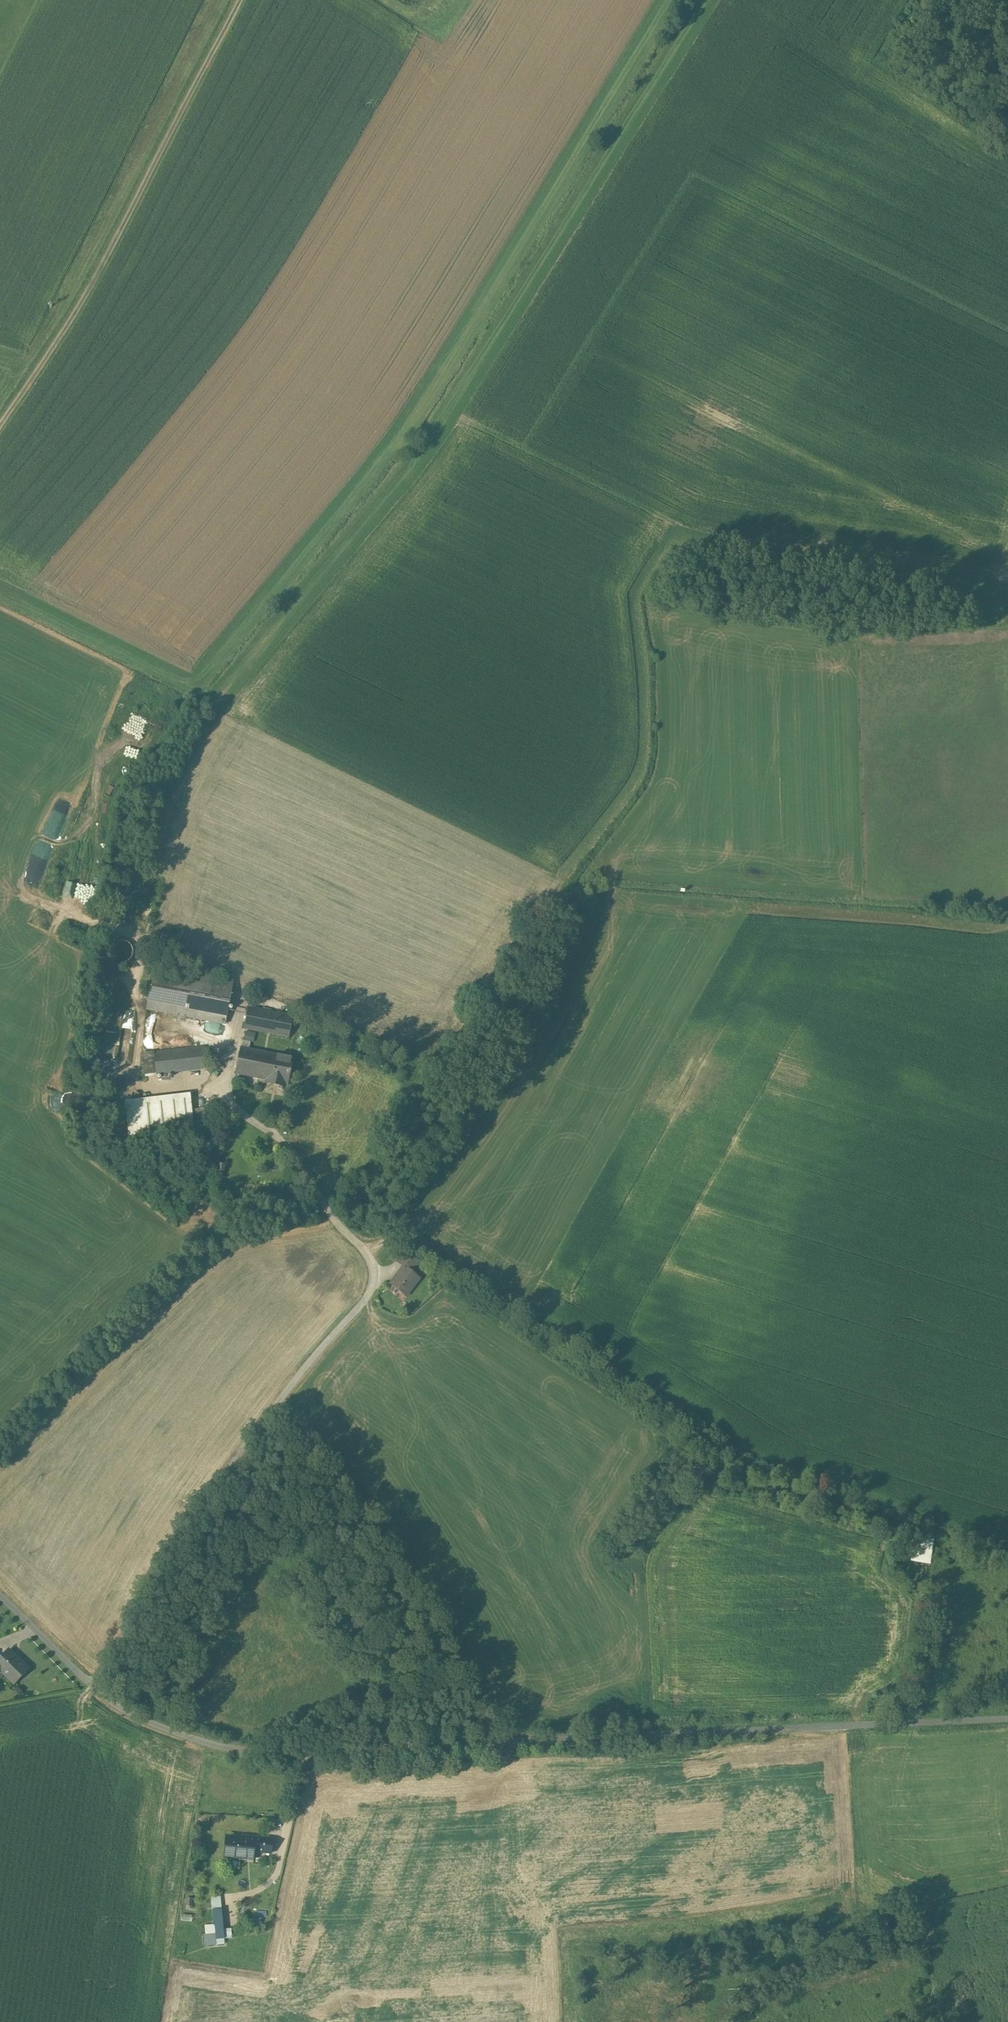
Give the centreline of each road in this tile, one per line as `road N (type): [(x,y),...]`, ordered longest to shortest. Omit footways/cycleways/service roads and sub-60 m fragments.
road 1 (unclassified): [(0,1595),(132,1714),(255,1752),(1007,1719)]
road 2 (track): [(0,425),(110,250),(237,0)]

